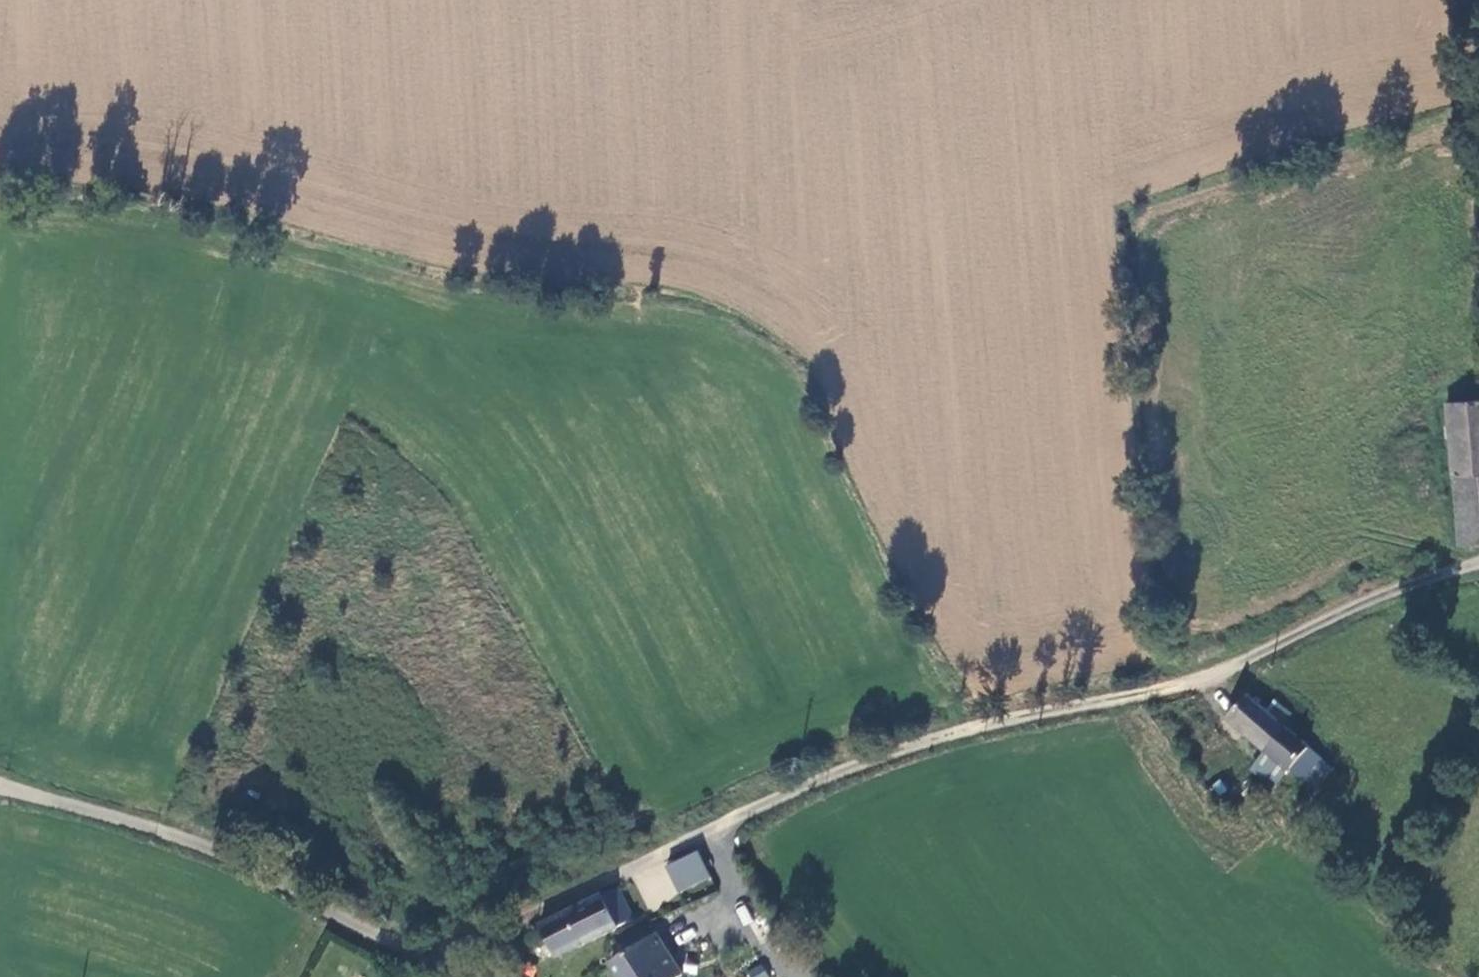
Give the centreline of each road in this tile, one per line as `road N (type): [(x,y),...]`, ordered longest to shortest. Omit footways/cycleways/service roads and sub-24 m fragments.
road 1 (unclassified): [(0,784),(203,847),(397,940),(445,949),(773,799),(993,720),(1160,695),(1420,580),(1478,567)]

